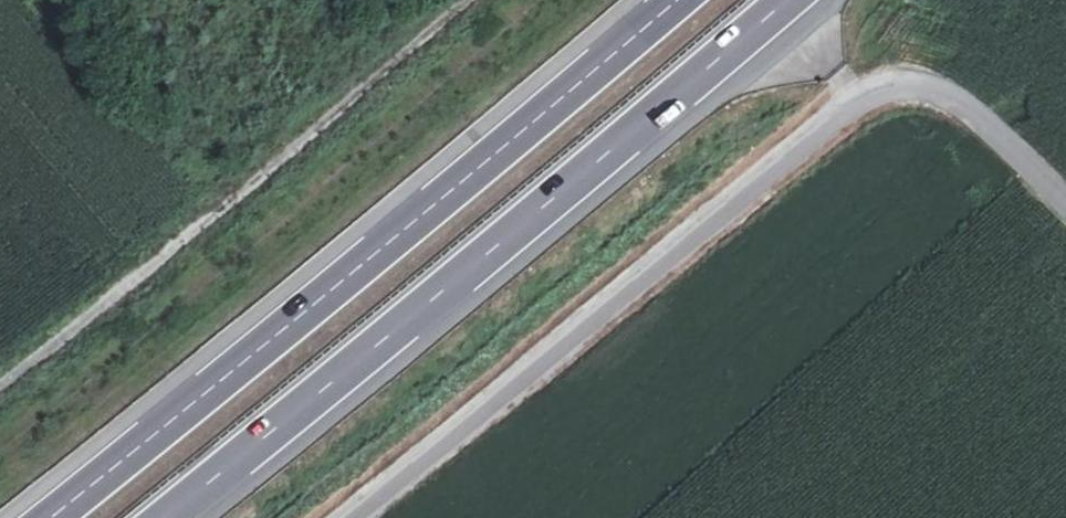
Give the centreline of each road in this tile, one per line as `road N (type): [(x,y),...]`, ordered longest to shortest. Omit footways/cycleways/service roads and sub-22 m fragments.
road 1 (unclassified): [(1065,188),(937,90),(895,85),(854,100),(335,517)]
road 2 (motorway): [(675,0),(50,517)]
road 3 (motorway): [(168,517),(790,0)]

